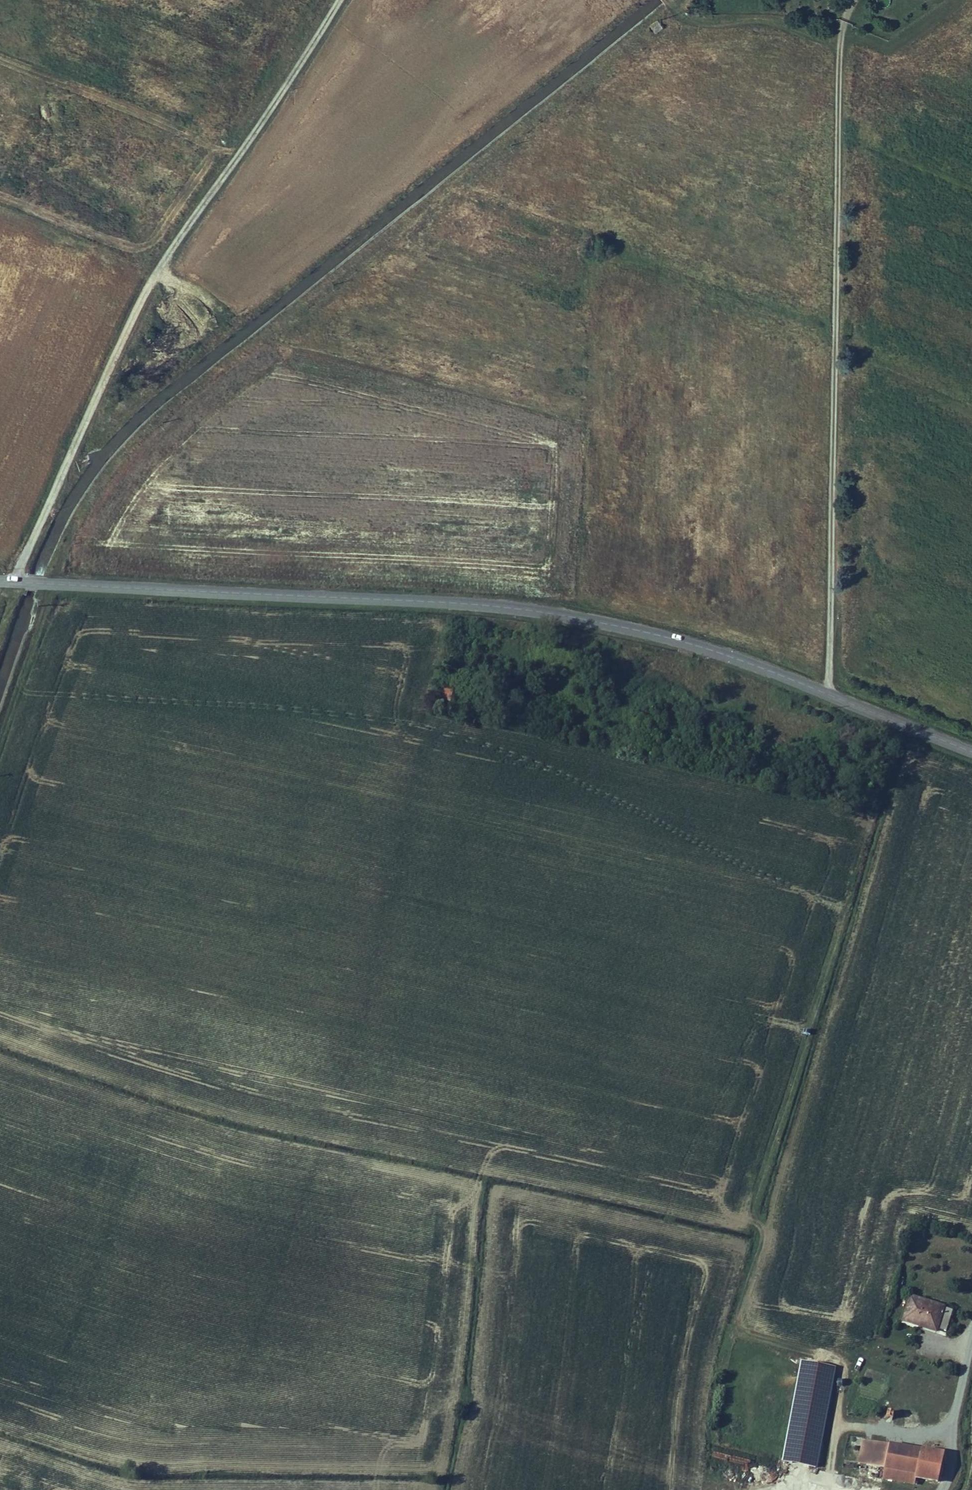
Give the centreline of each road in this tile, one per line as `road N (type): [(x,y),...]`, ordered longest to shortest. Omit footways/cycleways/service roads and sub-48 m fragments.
road 1 (tertiary): [(0,581),(566,618),(719,653),(971,751)]
road 2 (track): [(15,582),(154,277),(339,0)]
road 3 (track): [(665,0),(681,21),(777,23),(839,45)]

